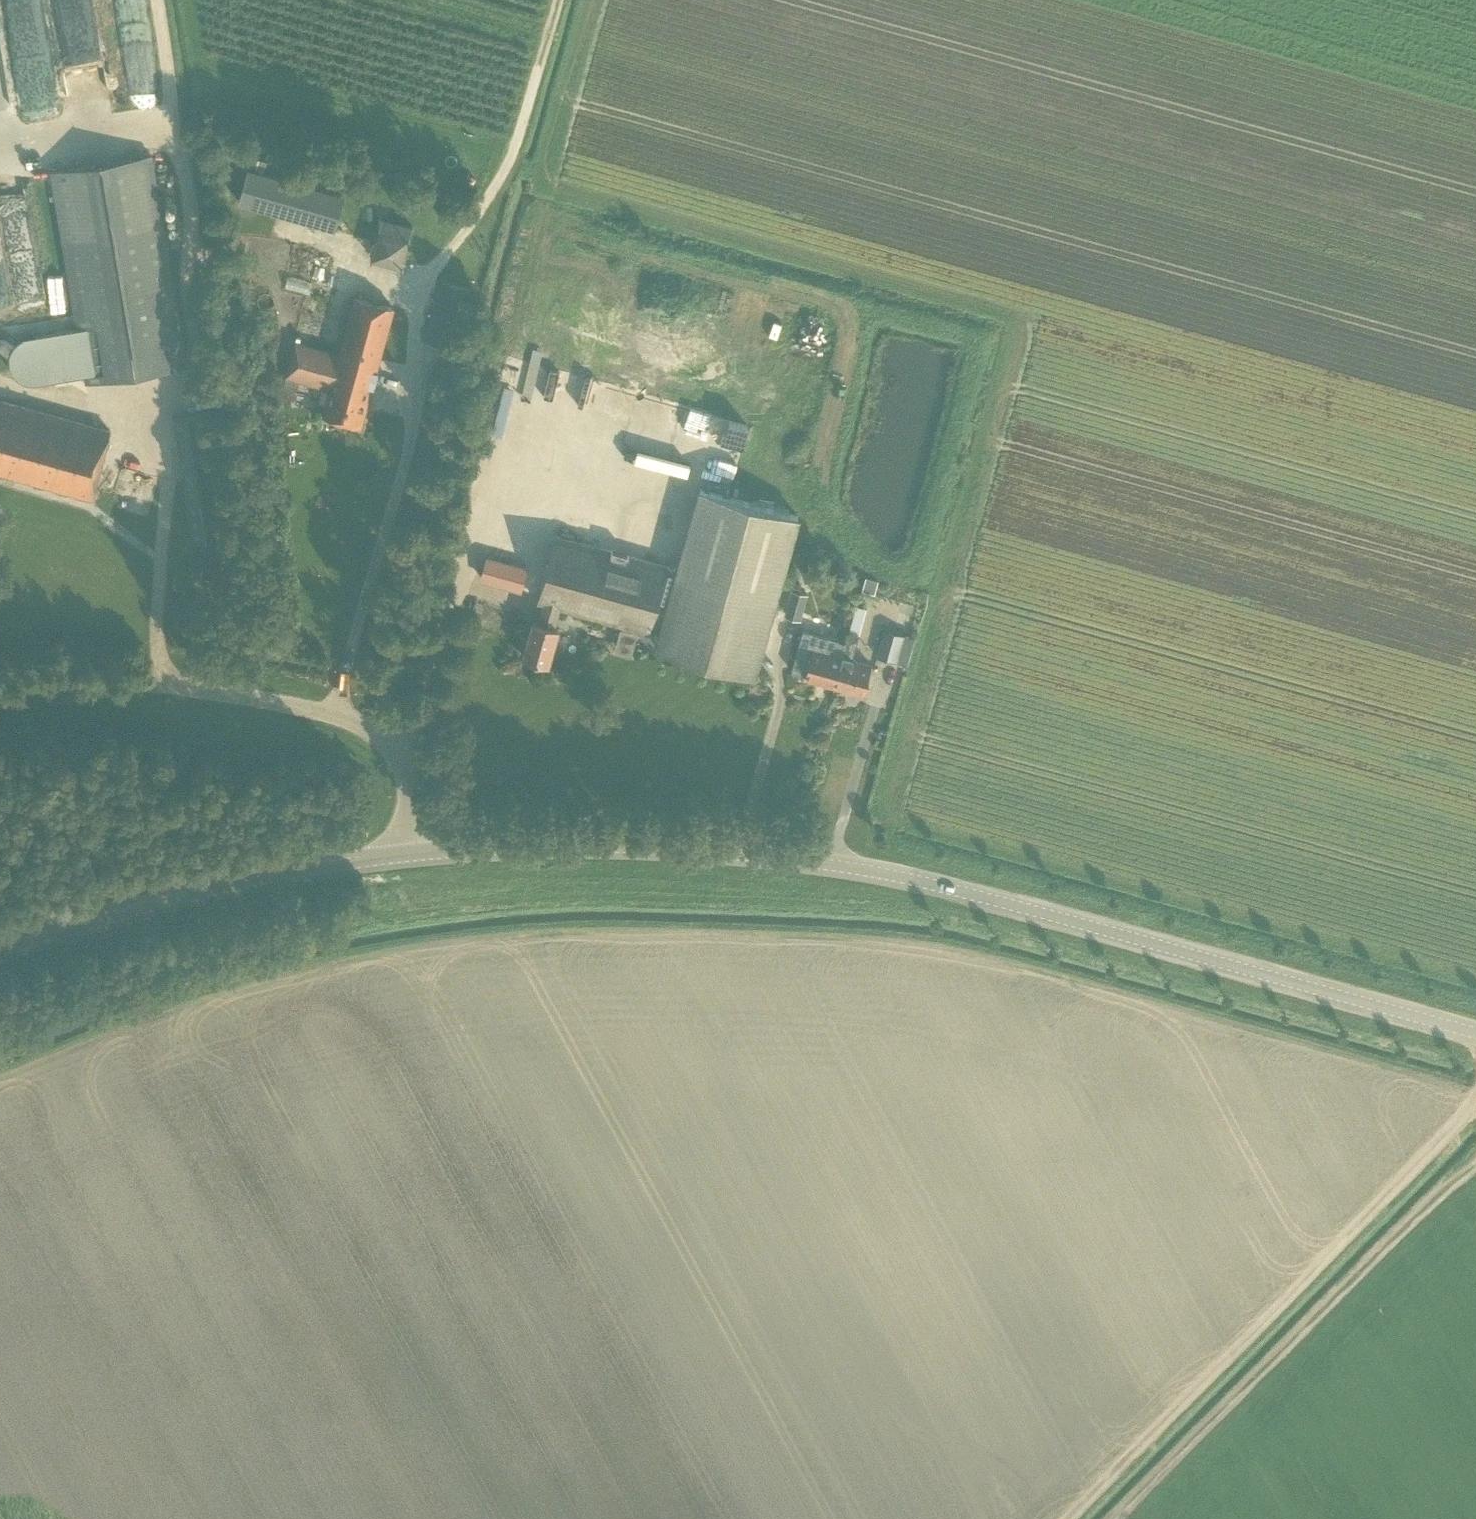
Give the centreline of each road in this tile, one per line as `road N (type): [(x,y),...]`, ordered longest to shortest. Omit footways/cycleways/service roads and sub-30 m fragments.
road 1 (tertiary): [(1475,1032),(872,870),(639,847),(415,853)]
road 2 (track): [(1475,1099),(1066,1518)]
road 3 (tertiary): [(415,853),(243,881),(0,950)]
road 4 (unclassified): [(415,853),(402,759),(378,732),(323,711),(157,681)]
road 5 (track): [(520,134),(556,0)]

